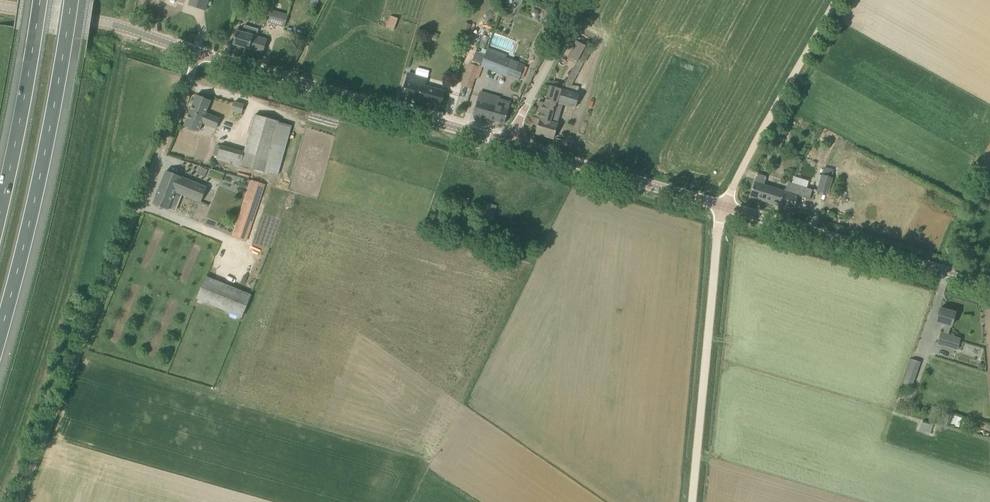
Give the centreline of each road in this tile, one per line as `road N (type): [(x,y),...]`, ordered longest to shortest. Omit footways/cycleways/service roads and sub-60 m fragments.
road 1 (tertiary): [(989,281),(507,141)]
road 2 (unclassified): [(19,501),(199,53)]
road 3 (motorway): [(0,334),(72,0)]
road 4 (tertiary): [(507,141),(199,53)]
road 5 (track): [(727,205),(693,501)]
road 6 (track): [(842,0),(733,206)]
road 7 (motorway): [(41,0),(0,217)]
road 8 (tertiary): [(199,53),(116,25),(0,5)]
road 9 (unclassified): [(507,141),(587,0)]

